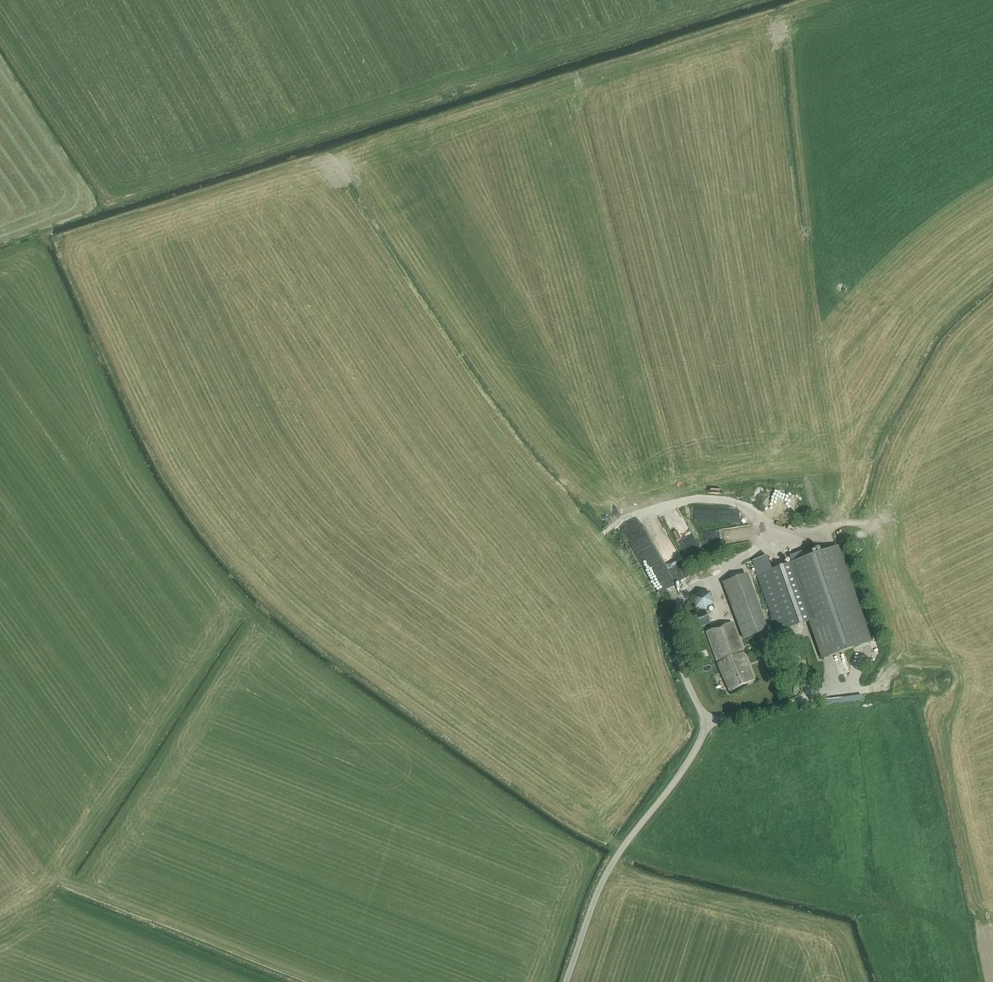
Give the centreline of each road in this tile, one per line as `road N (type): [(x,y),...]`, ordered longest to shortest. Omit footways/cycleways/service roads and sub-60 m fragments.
road 1 (unclassified): [(565,981),(612,864),(708,724),(858,690)]
road 2 (track): [(63,886),(312,981)]

